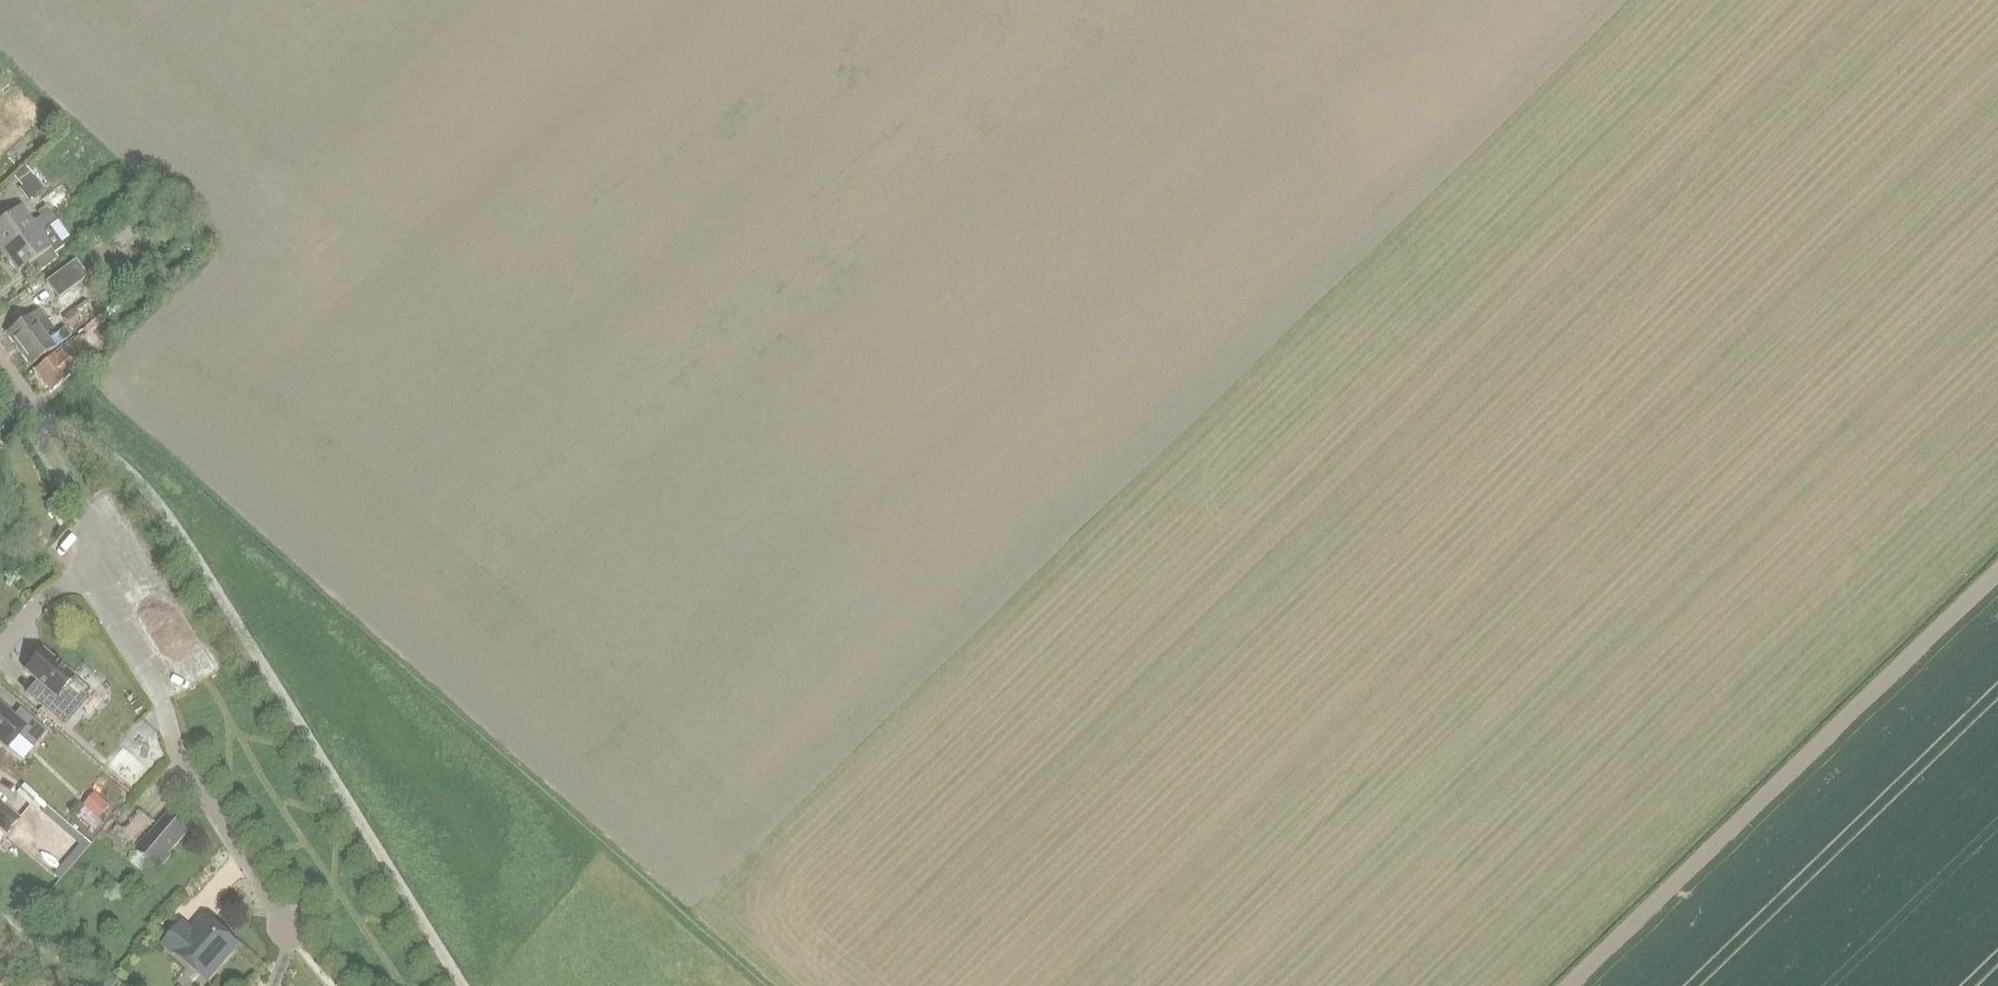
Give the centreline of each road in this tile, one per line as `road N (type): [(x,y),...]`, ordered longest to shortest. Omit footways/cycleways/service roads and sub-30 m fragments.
road 1 (residential): [(464,985),(182,534),(140,480),(91,441),(34,412)]
road 2 (residential): [(290,932),(186,768),(102,545),(34,412)]

